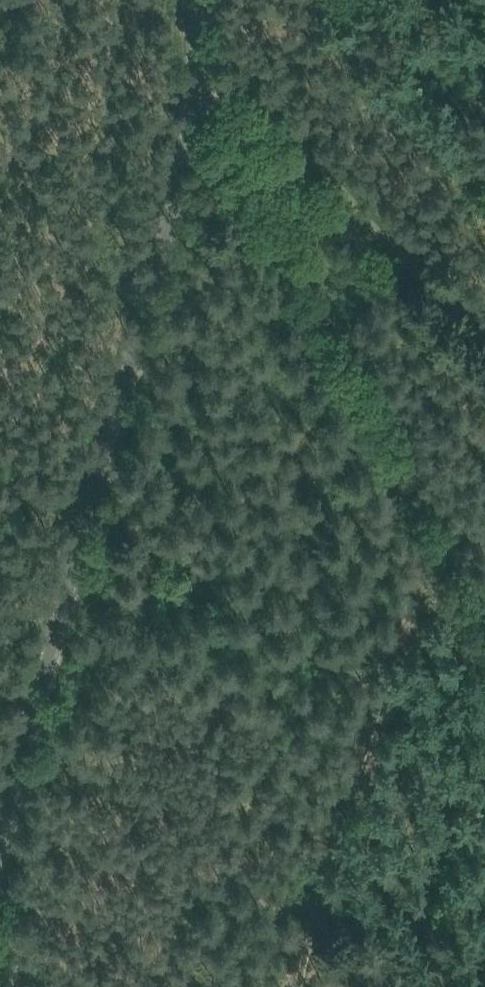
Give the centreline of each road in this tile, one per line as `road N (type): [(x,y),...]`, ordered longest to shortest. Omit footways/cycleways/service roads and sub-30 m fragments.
road 1 (unclassified): [(0,810),(172,159),(192,0)]

